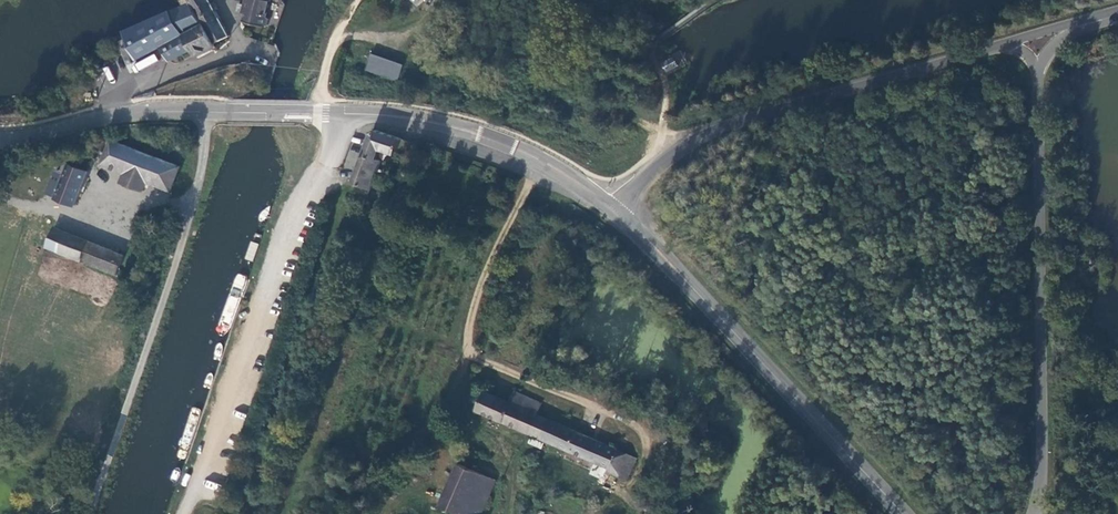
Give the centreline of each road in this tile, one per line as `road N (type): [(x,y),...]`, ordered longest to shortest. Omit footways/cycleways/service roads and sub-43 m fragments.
road 1 (tertiary): [(615,212),(516,148),(380,114),(291,107),(145,112),(0,139)]
road 2 (secondary): [(1009,44),(720,128),(667,154),(615,212)]
road 3 (secondary): [(1036,513),(1042,459),(1037,77)]
road 4 (secondary): [(905,513),(615,212)]
road 5 (track): [(540,159),(471,309),(457,403)]

